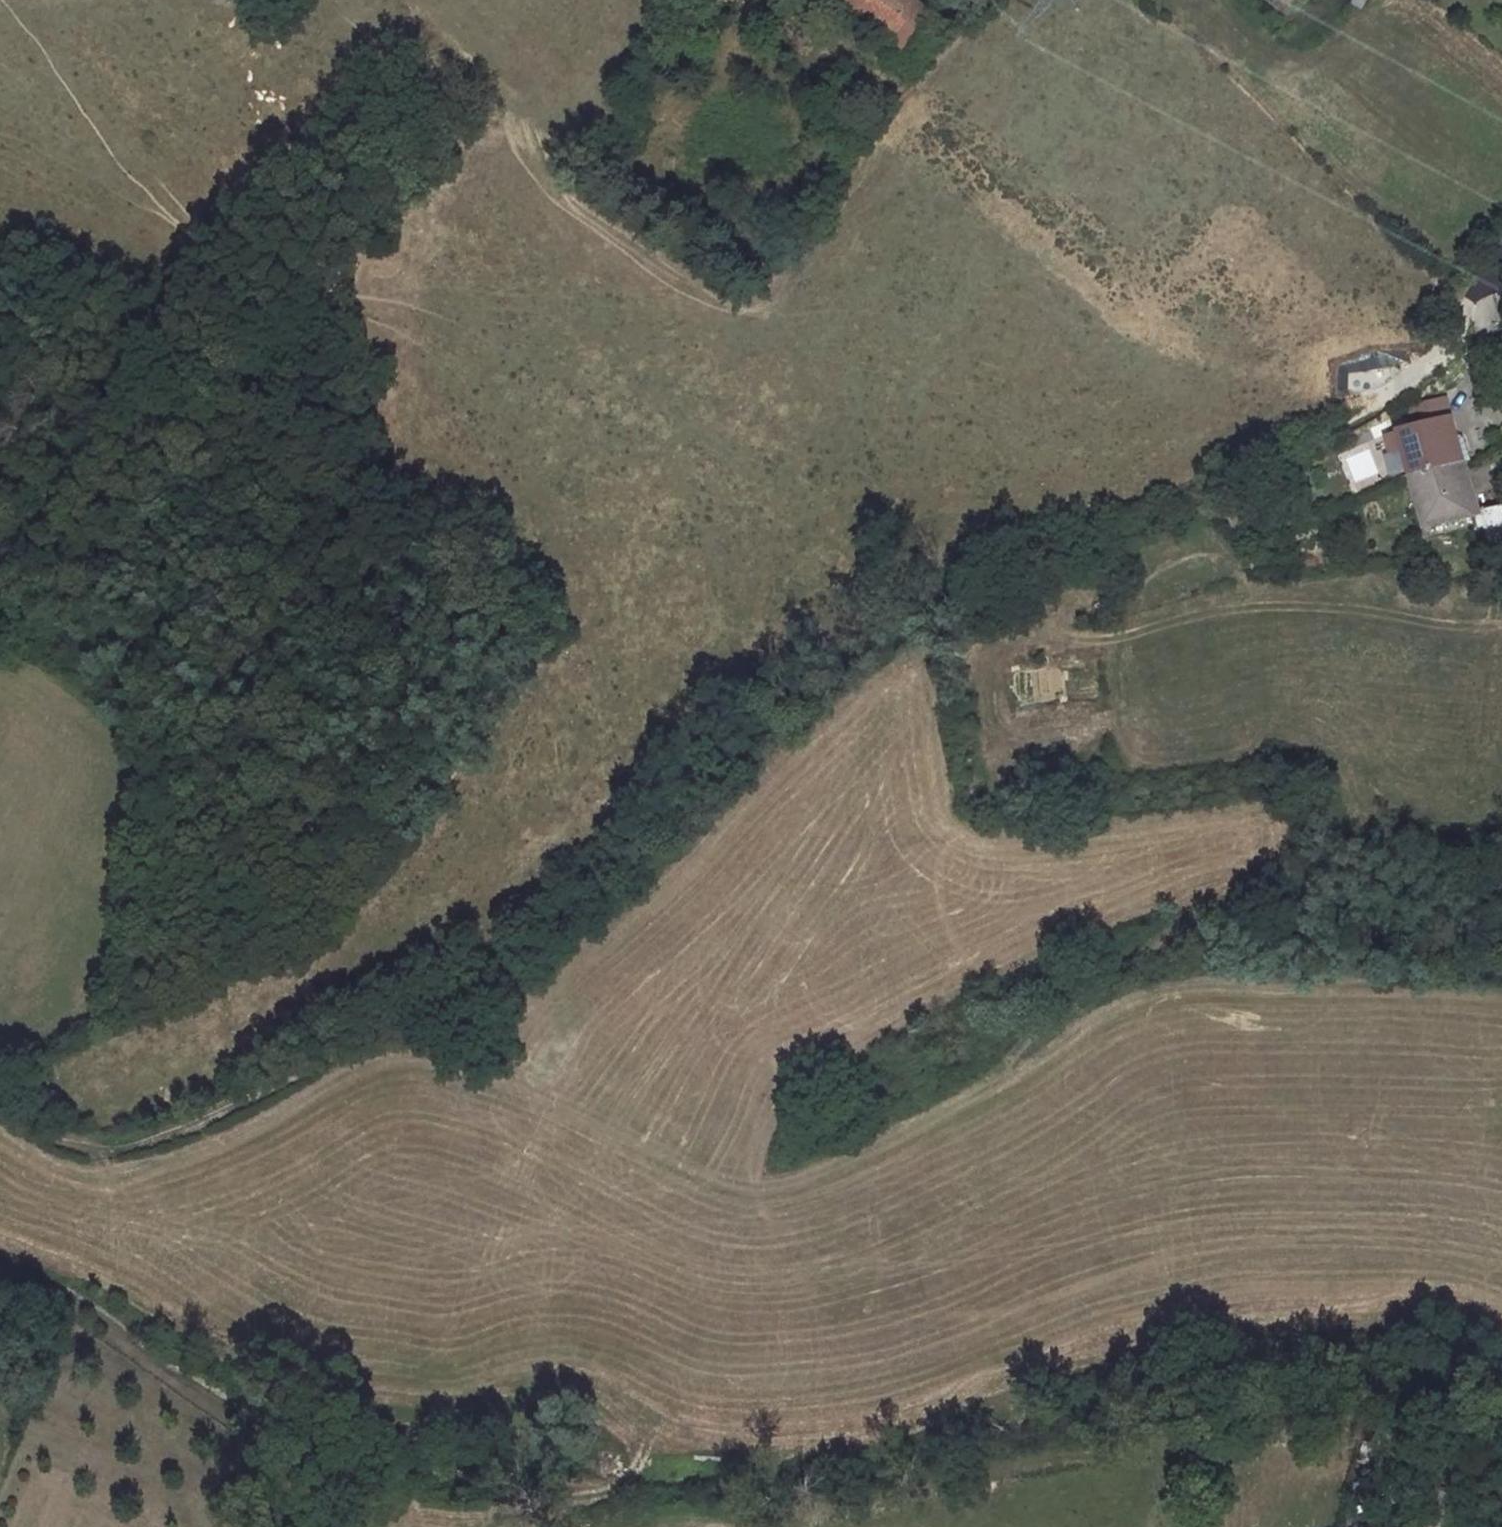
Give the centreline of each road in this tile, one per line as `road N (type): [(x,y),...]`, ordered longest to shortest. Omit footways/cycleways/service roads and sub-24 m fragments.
road 1 (track): [(0,1107),(71,1138),(156,1137),(211,1118),(408,1013)]

